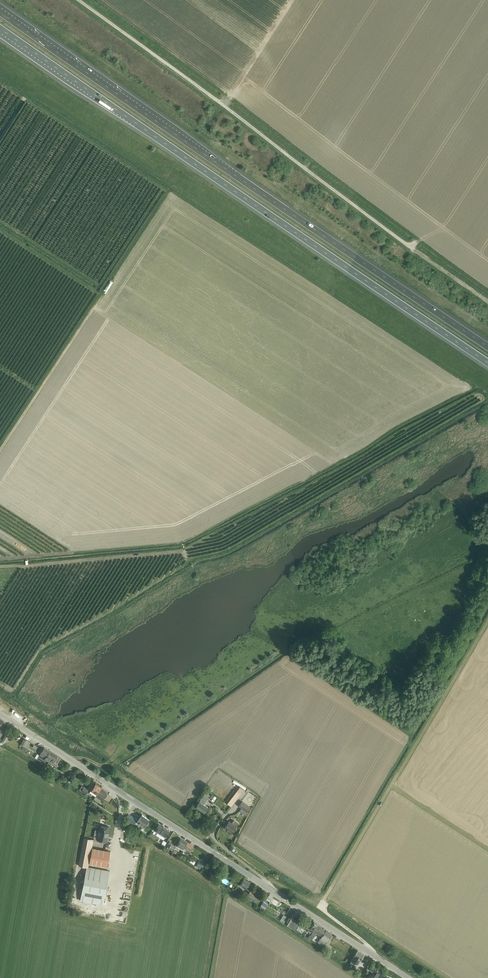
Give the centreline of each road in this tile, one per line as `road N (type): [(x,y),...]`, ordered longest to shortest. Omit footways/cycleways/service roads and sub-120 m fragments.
road 1 (motorway): [(0,28),(487,364)]
road 2 (motorway): [(487,345),(0,12)]
road 3 (tertiary): [(405,977),(0,716)]
road 4 (unclassified): [(412,248),(78,0)]

